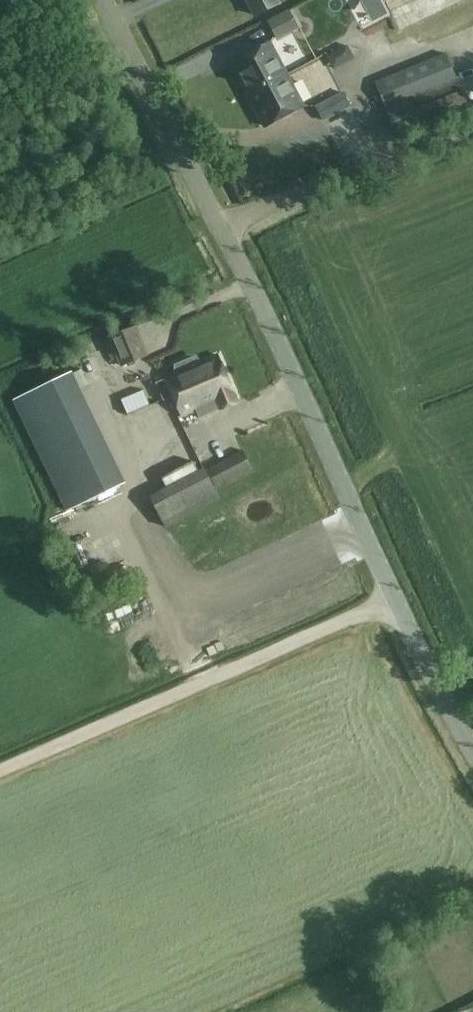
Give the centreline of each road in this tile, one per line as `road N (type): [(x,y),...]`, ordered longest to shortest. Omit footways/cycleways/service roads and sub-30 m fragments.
road 1 (unclassified): [(472,762),(109,0)]
road 2 (track): [(222,226),(472,128)]

